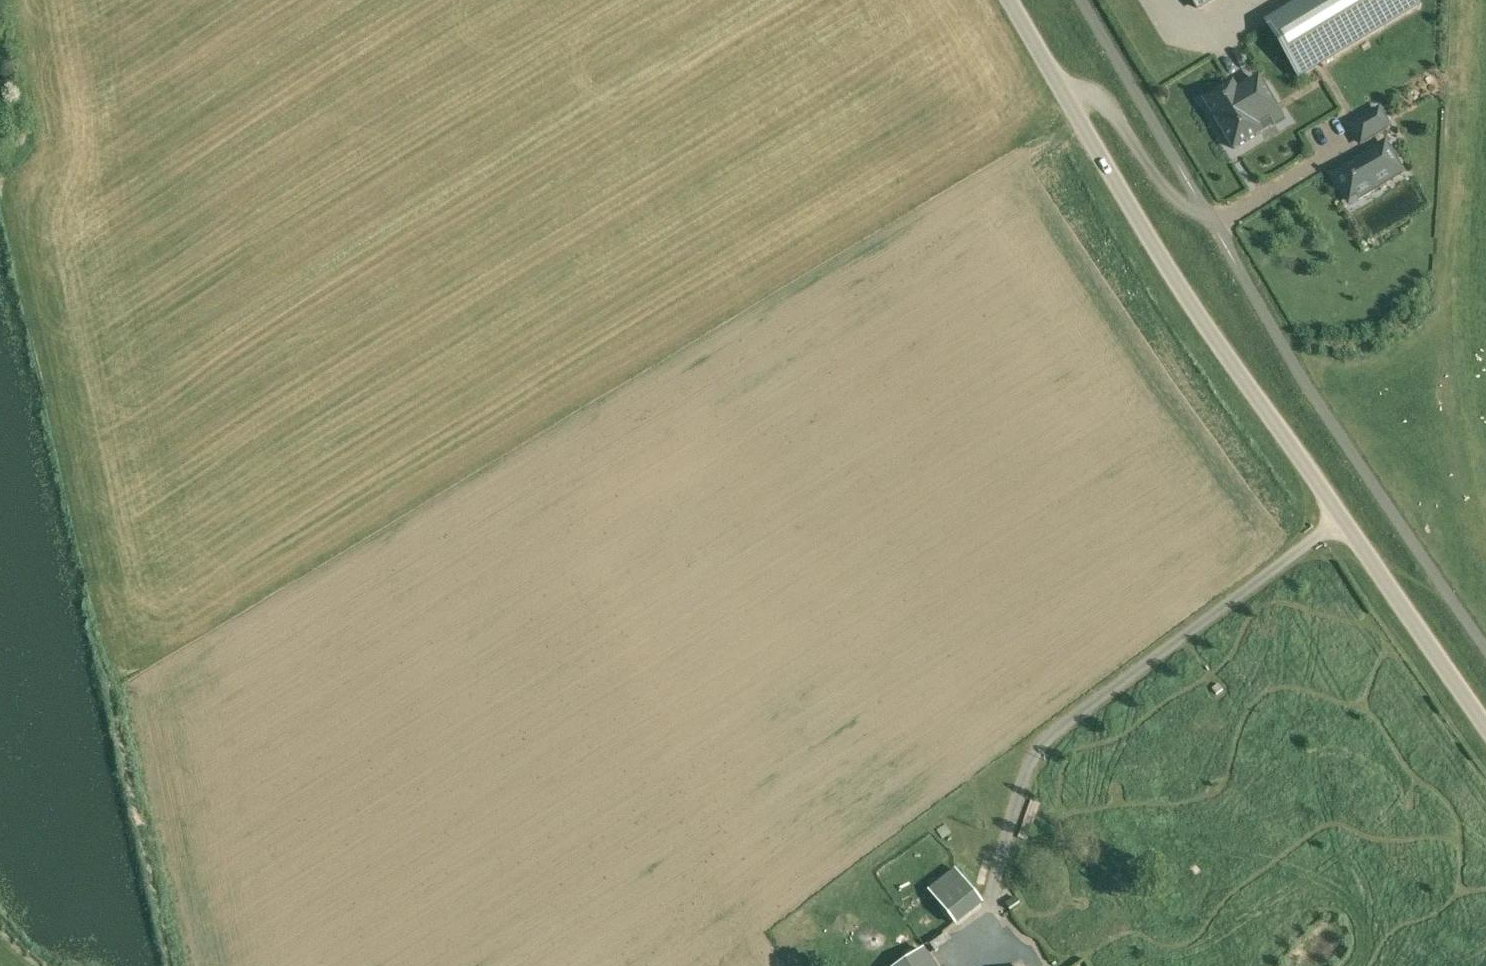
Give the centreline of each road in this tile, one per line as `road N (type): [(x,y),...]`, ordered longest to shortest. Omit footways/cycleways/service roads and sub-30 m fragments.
road 1 (unclassified): [(1485,725),(1180,288),(1012,0)]

